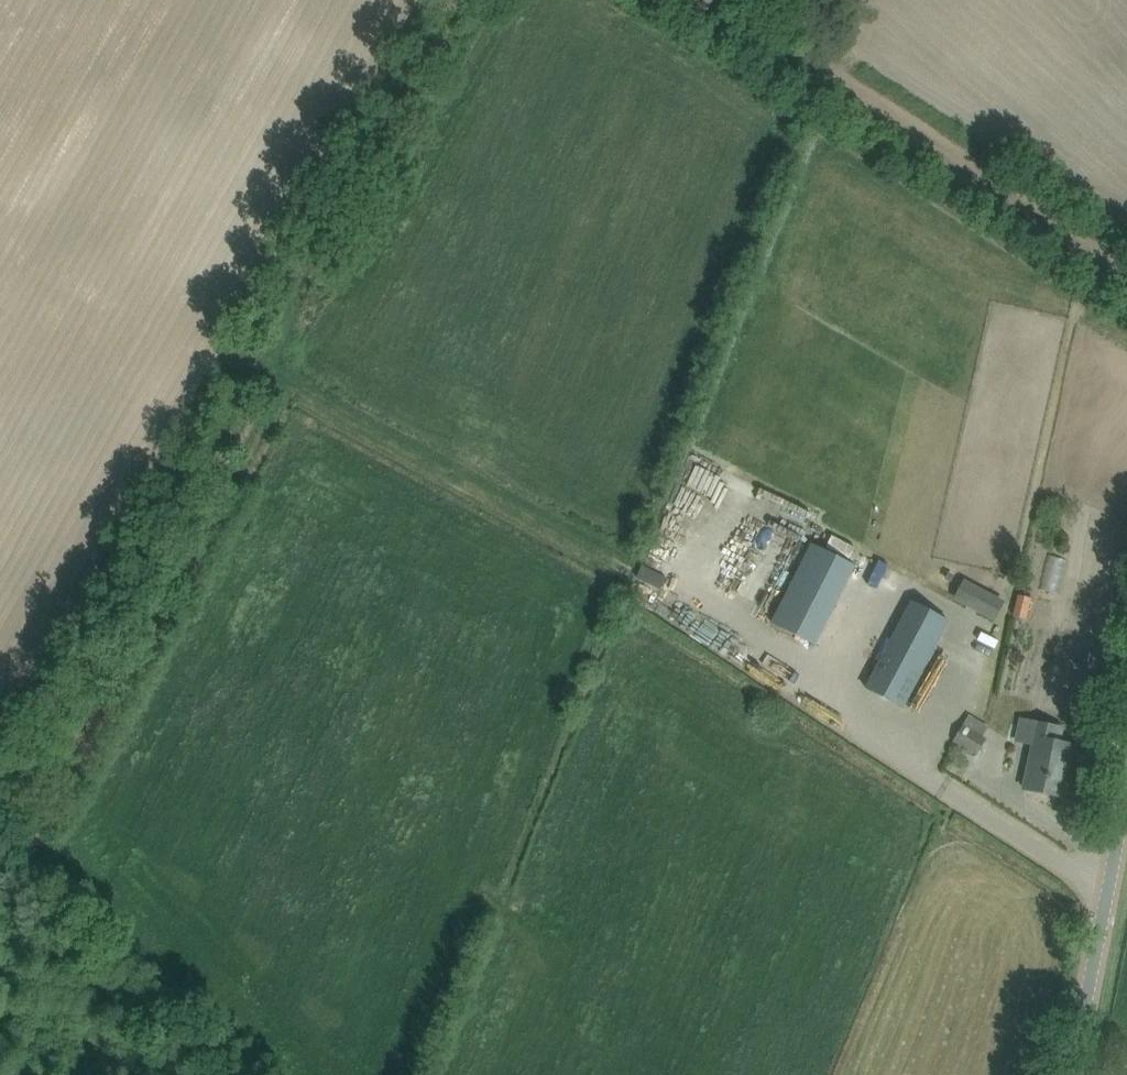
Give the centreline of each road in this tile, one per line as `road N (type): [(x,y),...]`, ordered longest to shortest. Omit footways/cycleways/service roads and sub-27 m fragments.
road 1 (track): [(712,0),(1126,264)]
road 2 (tertiary): [(1072,1074),(1126,801)]

